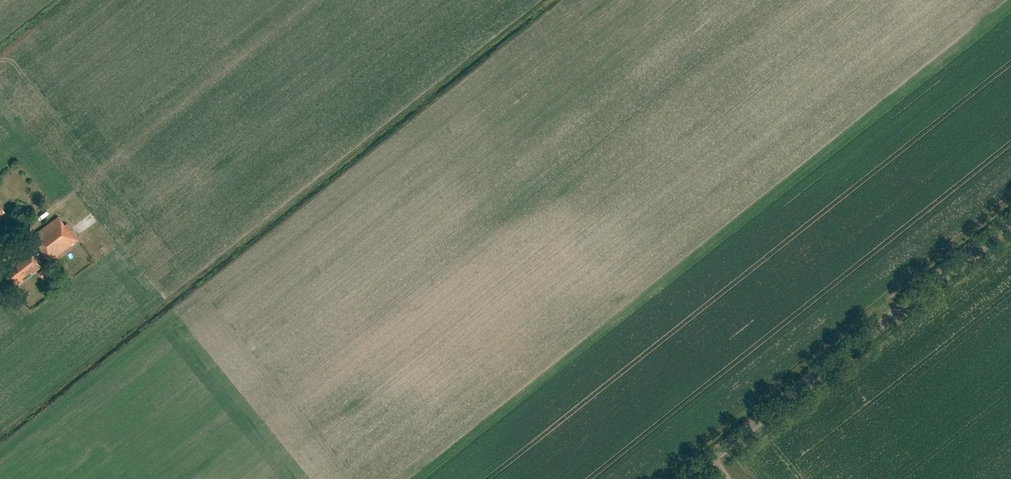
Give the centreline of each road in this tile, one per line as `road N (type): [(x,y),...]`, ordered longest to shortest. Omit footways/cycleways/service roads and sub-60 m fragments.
road 1 (unclassified): [(687,478),(1010,221)]

